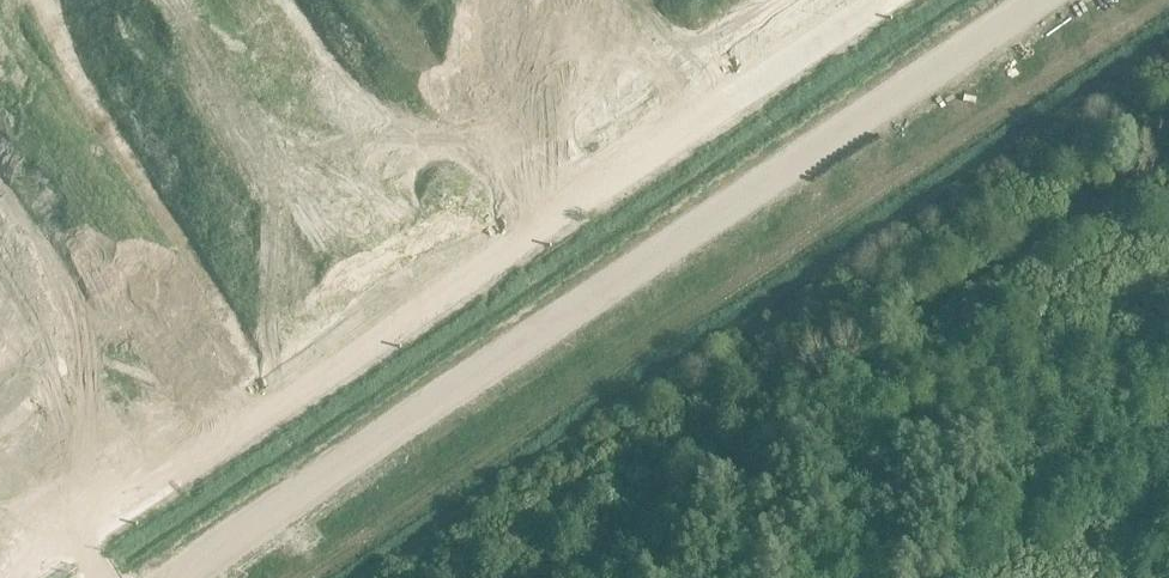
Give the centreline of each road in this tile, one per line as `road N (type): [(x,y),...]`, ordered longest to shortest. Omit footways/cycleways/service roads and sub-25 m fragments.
road 1 (unclassified): [(170,577),(1033,0)]
road 2 (track): [(12,577),(37,572),(613,175),(748,25),(786,0)]

